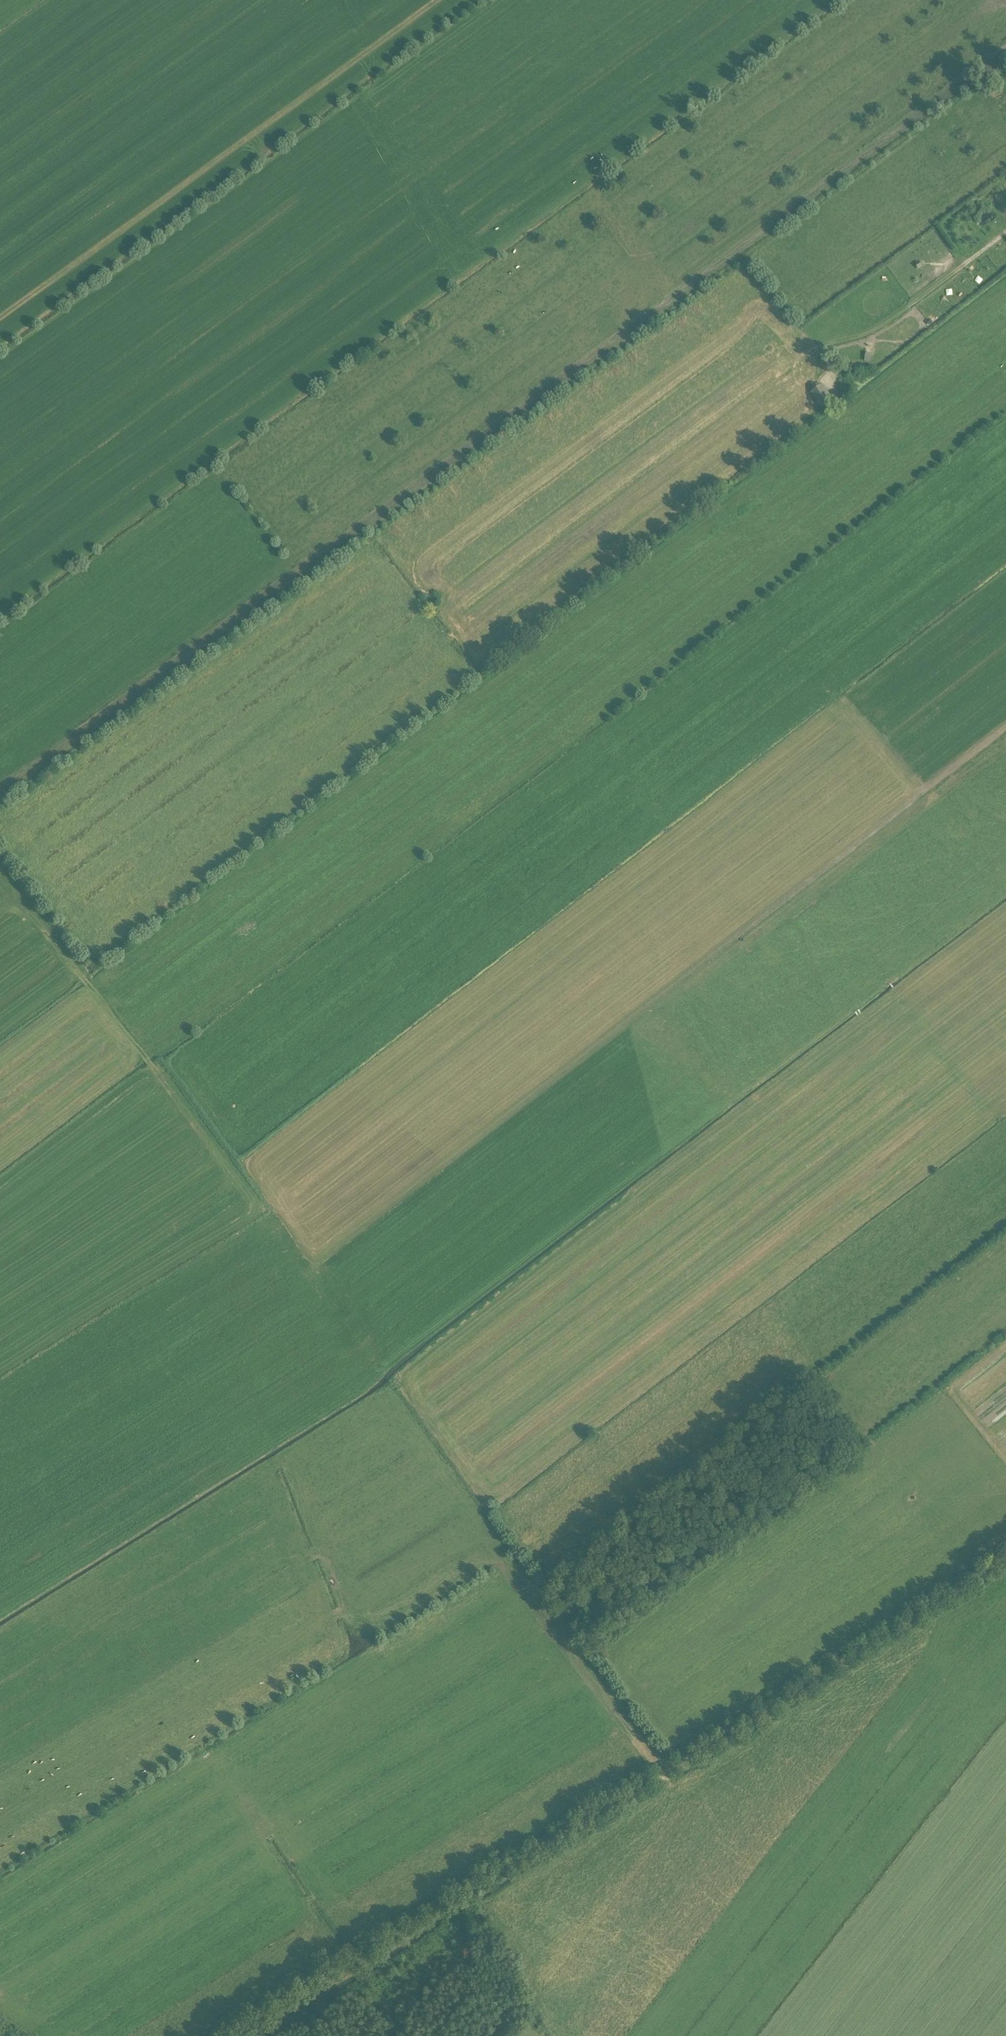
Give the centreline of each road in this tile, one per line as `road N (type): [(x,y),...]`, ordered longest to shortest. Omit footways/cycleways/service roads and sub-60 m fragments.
road 1 (track): [(661,1775),(235,2035)]
road 2 (track): [(1005,1557),(661,1775)]
road 3 (track): [(808,1366),(876,1448),(921,1487),(987,1538),(1005,1531)]

